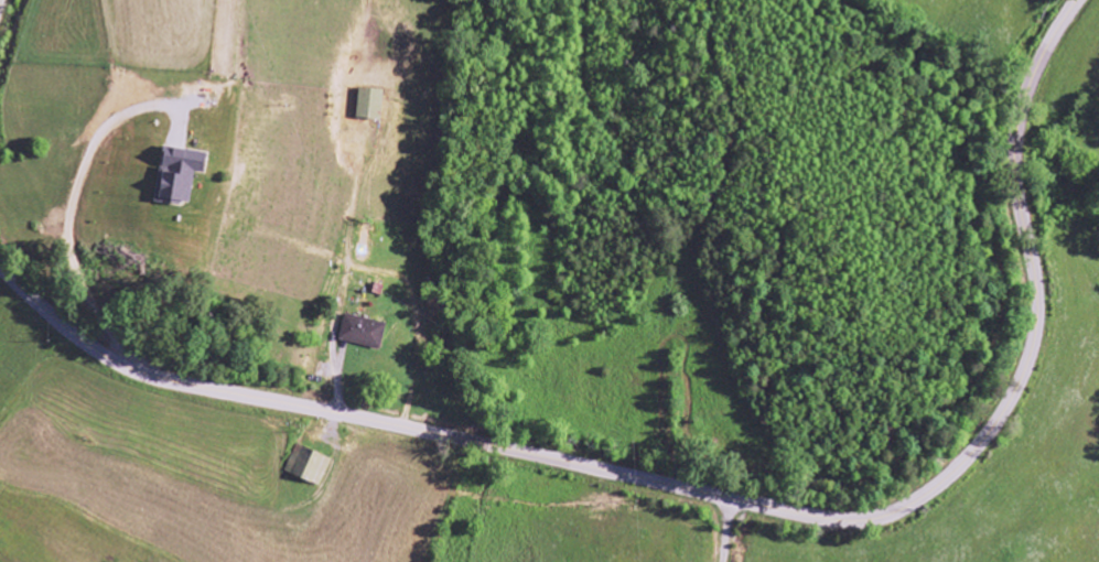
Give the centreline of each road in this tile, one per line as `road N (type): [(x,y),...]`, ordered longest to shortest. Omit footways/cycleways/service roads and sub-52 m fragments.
road 1 (secondary): [(1079,0),(1038,62),(1016,125),(1033,283),(1030,360),(1017,391),(950,472),(925,493),(870,516),(800,512),(159,377),(96,349),(0,268)]

